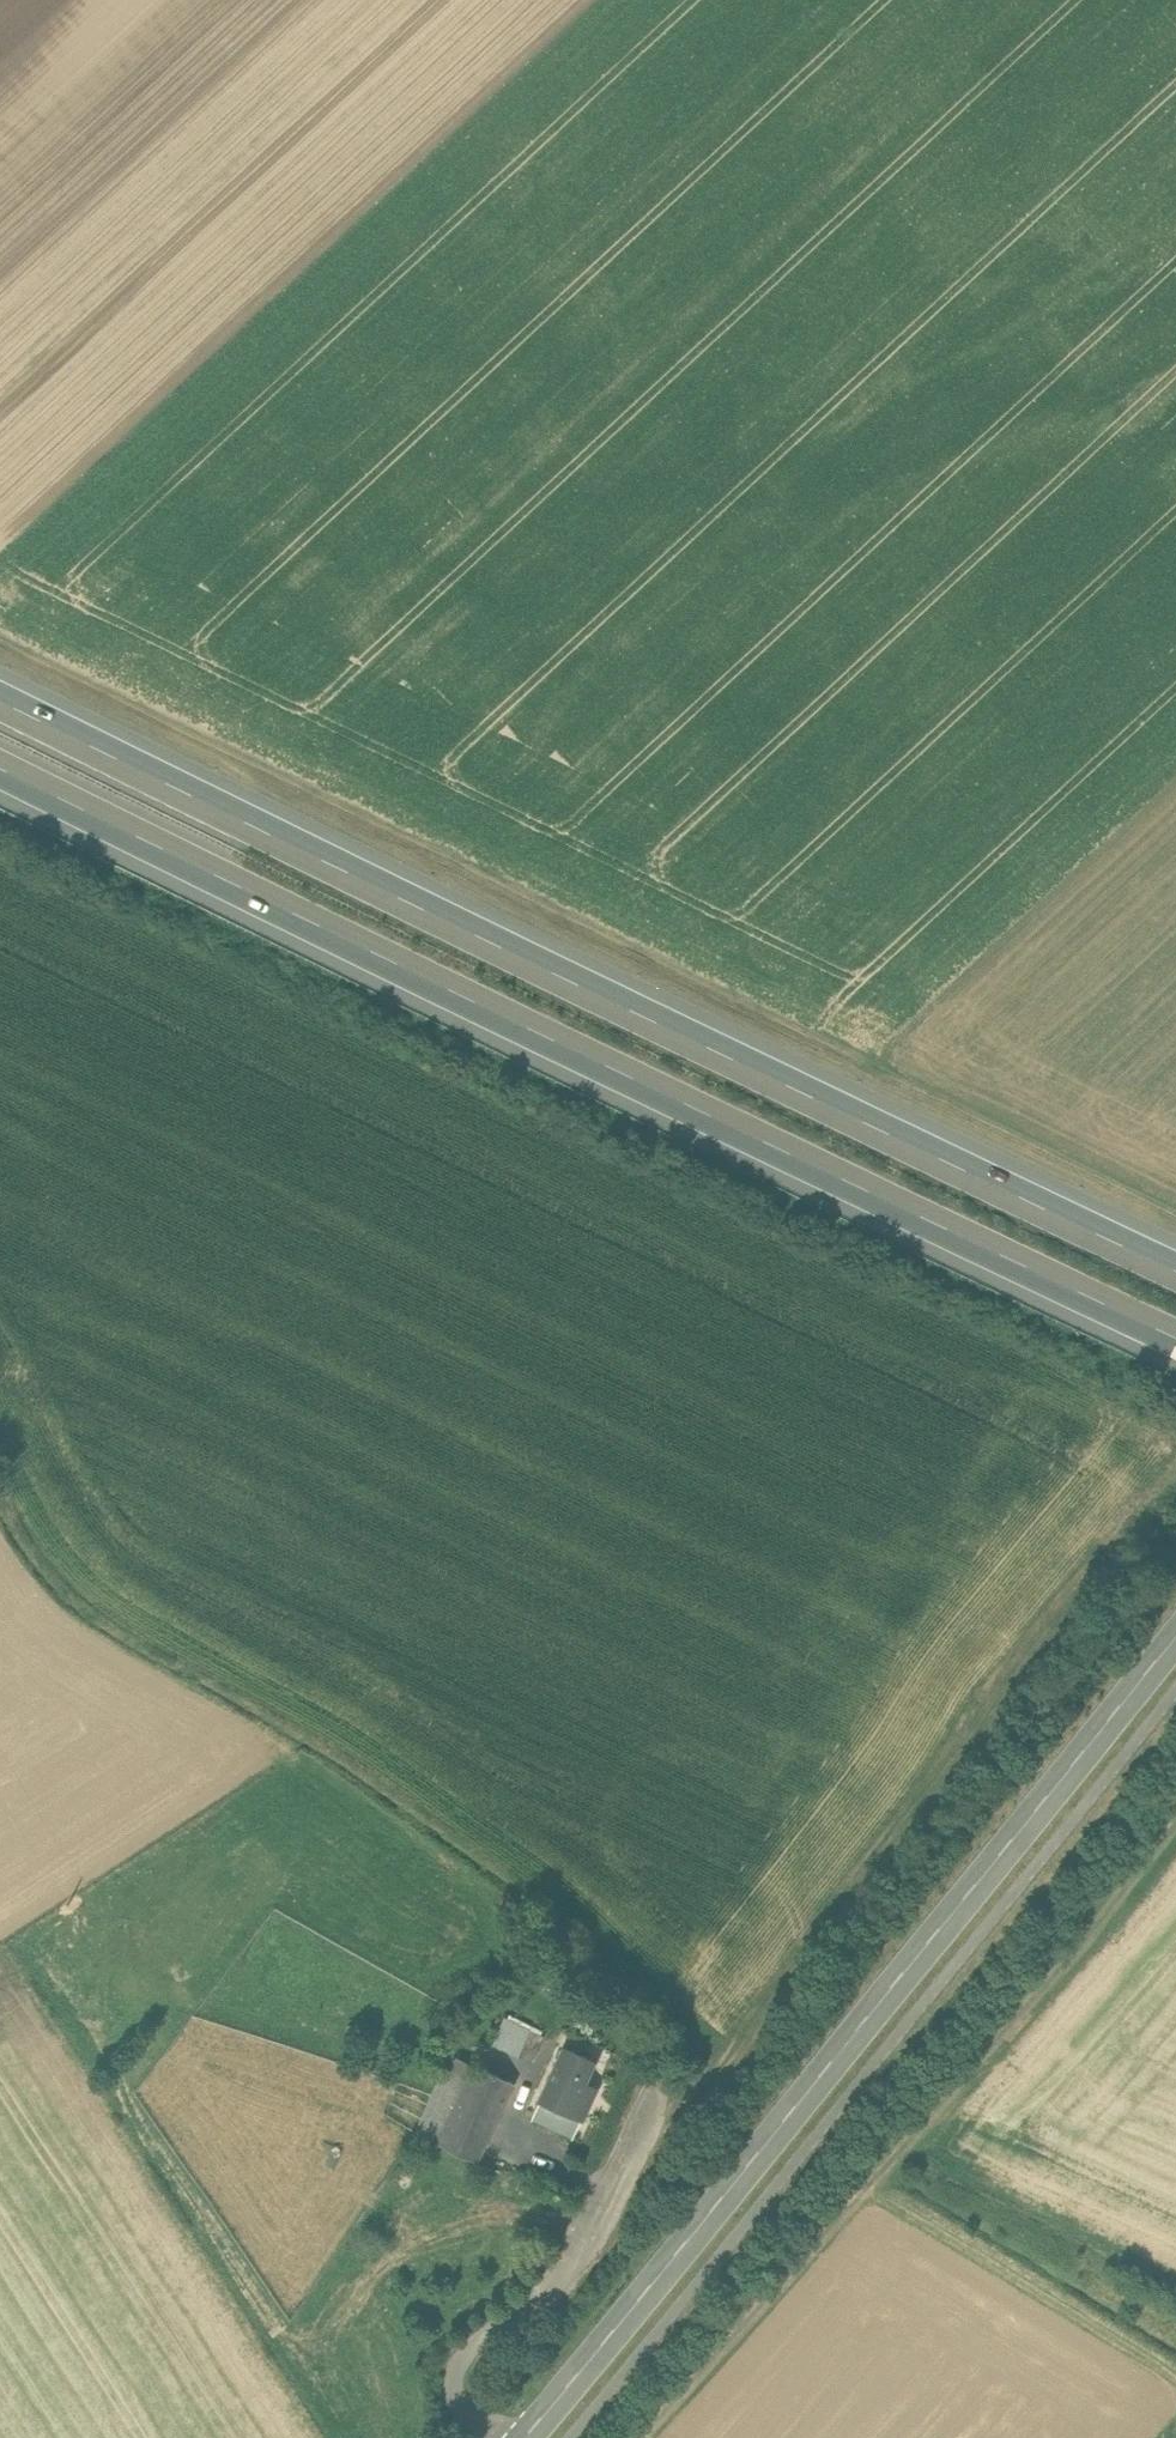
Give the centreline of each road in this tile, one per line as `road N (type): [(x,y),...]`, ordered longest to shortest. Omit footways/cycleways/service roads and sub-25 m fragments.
road 1 (motorway): [(1175,1265),(503,946),(0,687)]
road 2 (motorway): [(0,762),(1175,1332)]
road 3 (secondary): [(522,2437),(1175,1634)]
road 4 (track): [(638,2437),(1175,1828)]

